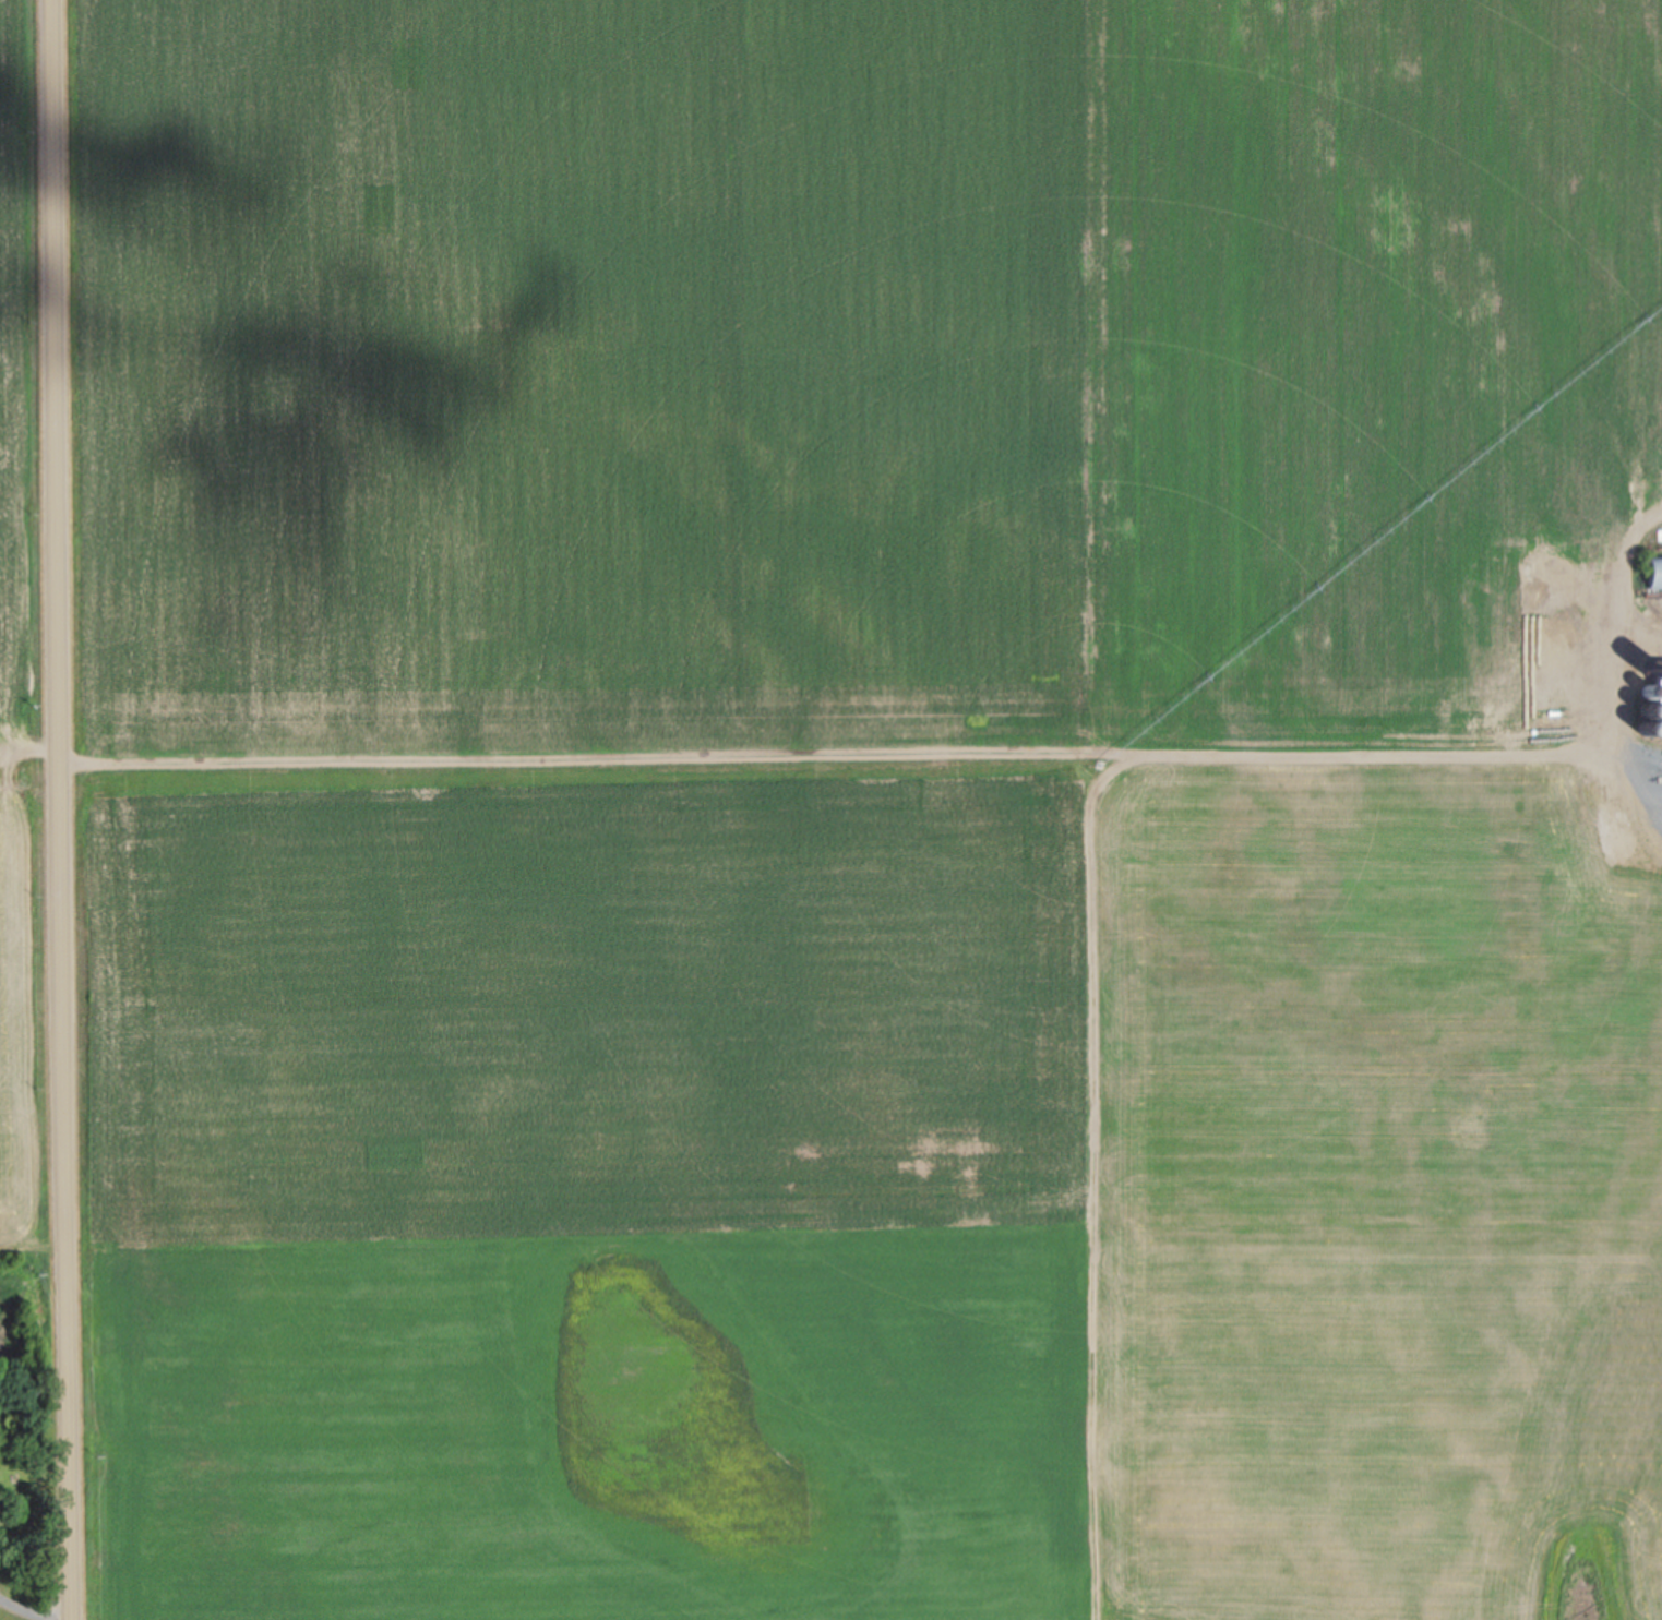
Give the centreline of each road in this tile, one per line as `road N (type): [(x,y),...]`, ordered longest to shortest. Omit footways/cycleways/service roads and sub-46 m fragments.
road 1 (residential): [(76,1619),(56,0)]

